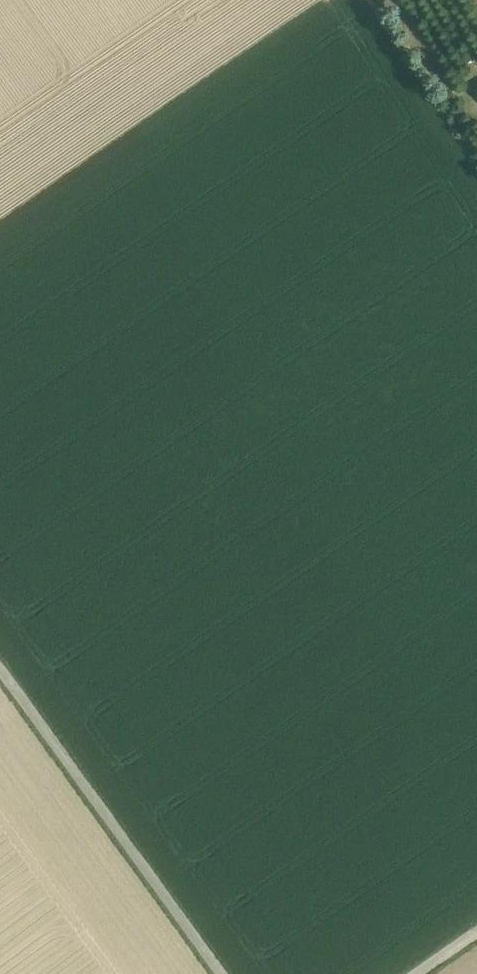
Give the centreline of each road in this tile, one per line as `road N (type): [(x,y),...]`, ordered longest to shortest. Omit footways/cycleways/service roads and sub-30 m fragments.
road 1 (unclassified): [(0,662),(224,973)]

